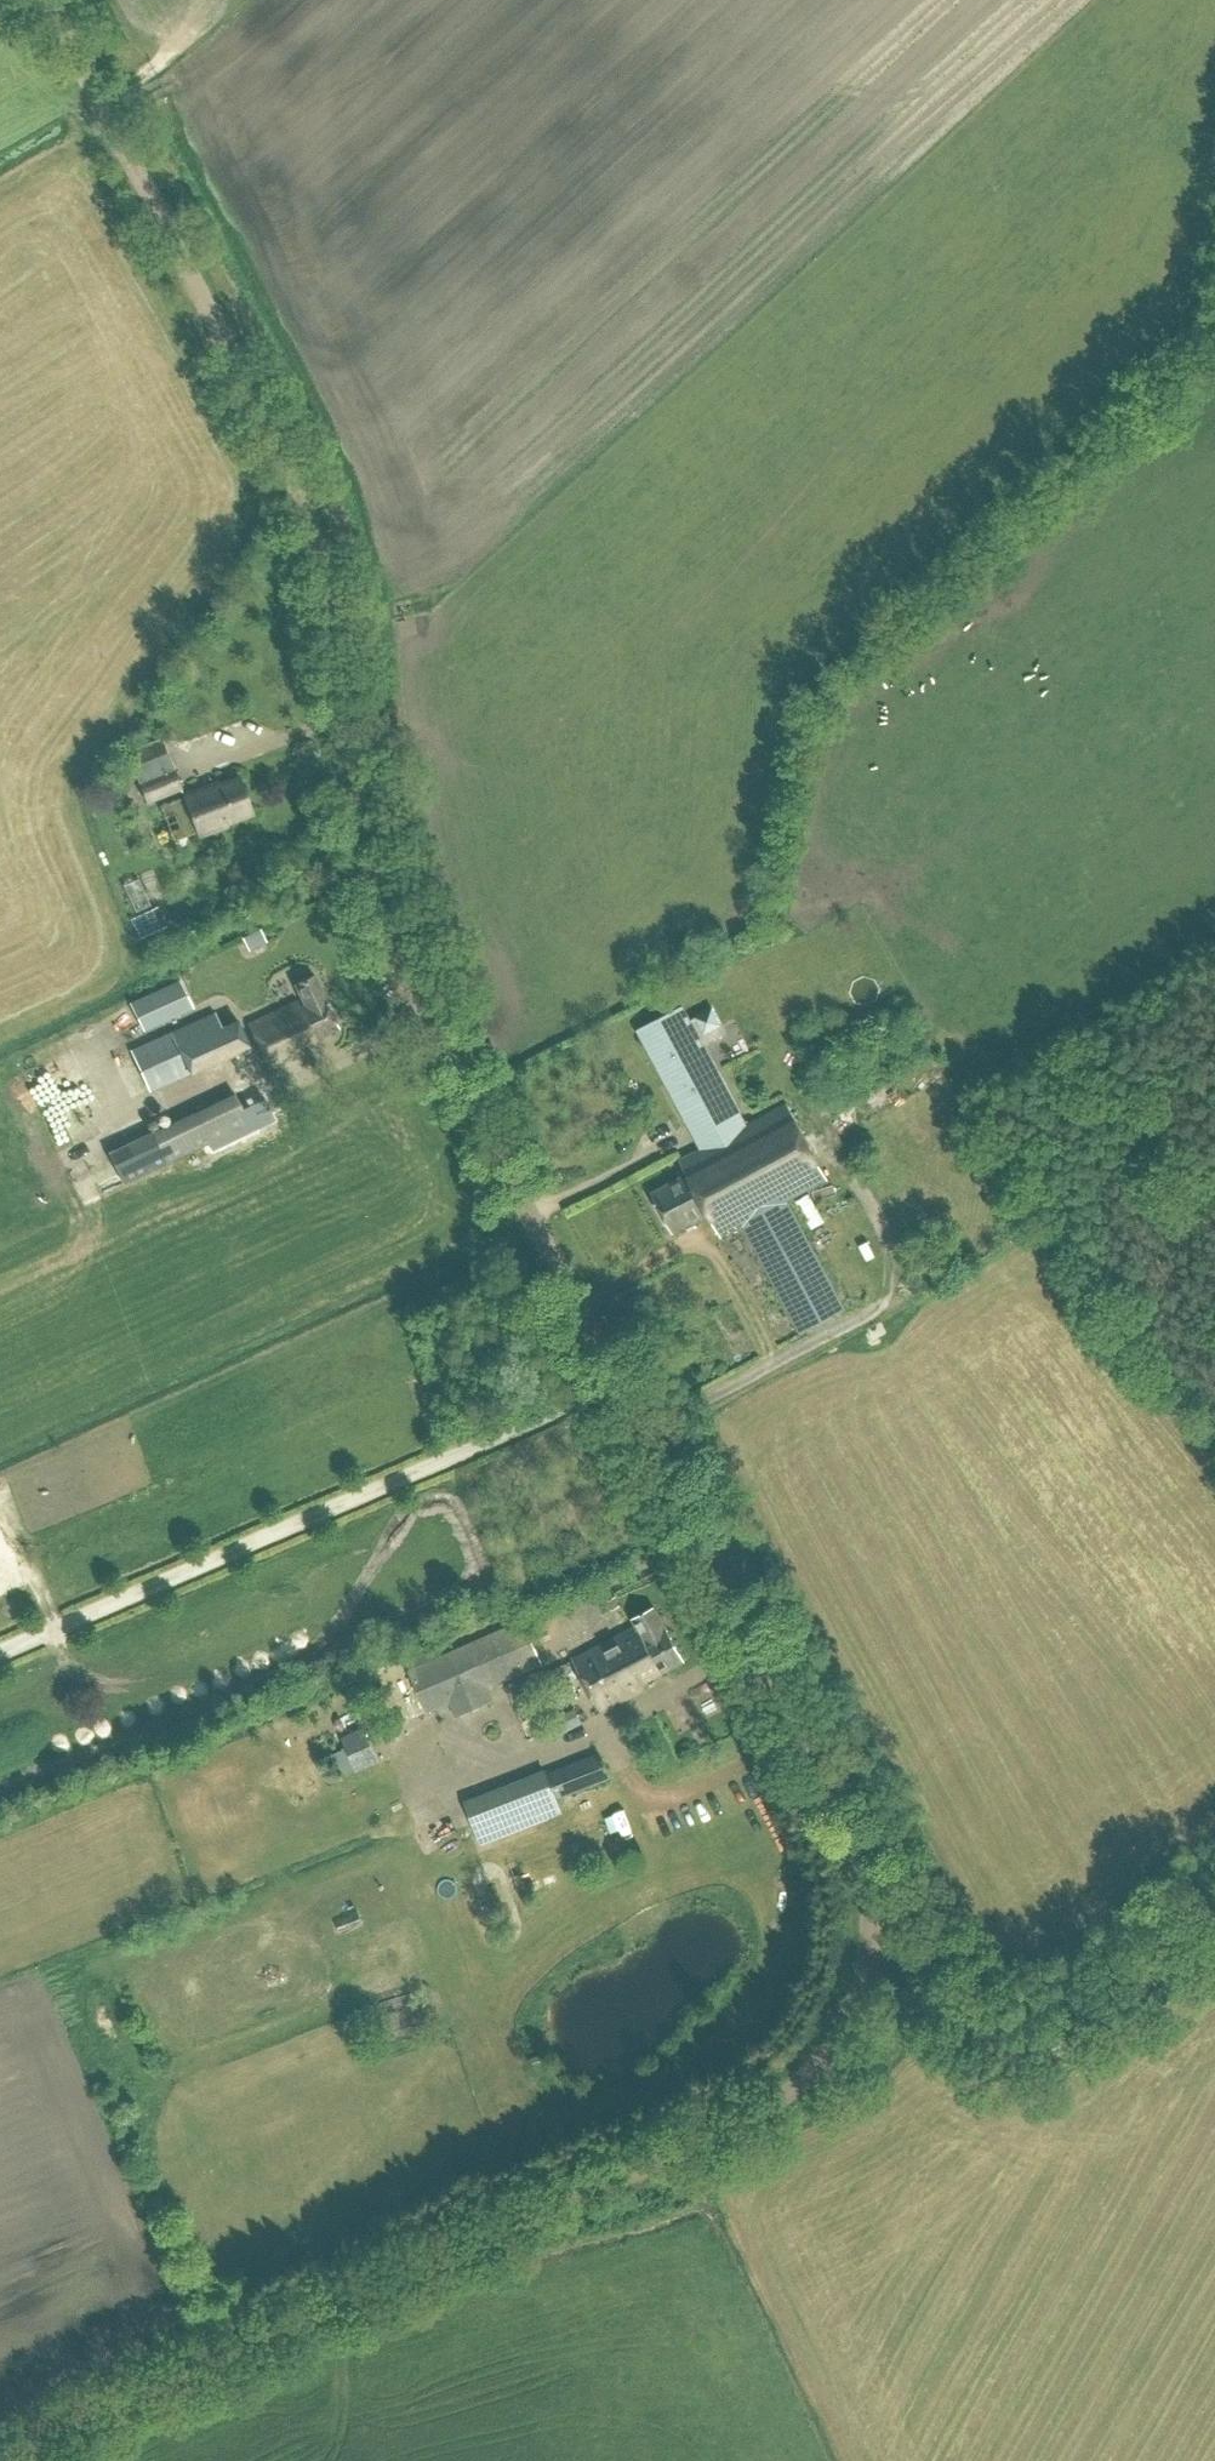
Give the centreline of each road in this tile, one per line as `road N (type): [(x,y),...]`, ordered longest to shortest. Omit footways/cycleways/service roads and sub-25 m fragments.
road 1 (unclassified): [(0,2457),(241,2330),(737,2128),(803,2083),(825,2057),(868,1976),(874,1941),(858,1833),(389,941),(357,839),(319,543),(48,0)]
road 2 (track): [(1214,1932),(1063,2044),(1029,2054),(991,2049),(921,2006),(864,1985)]

